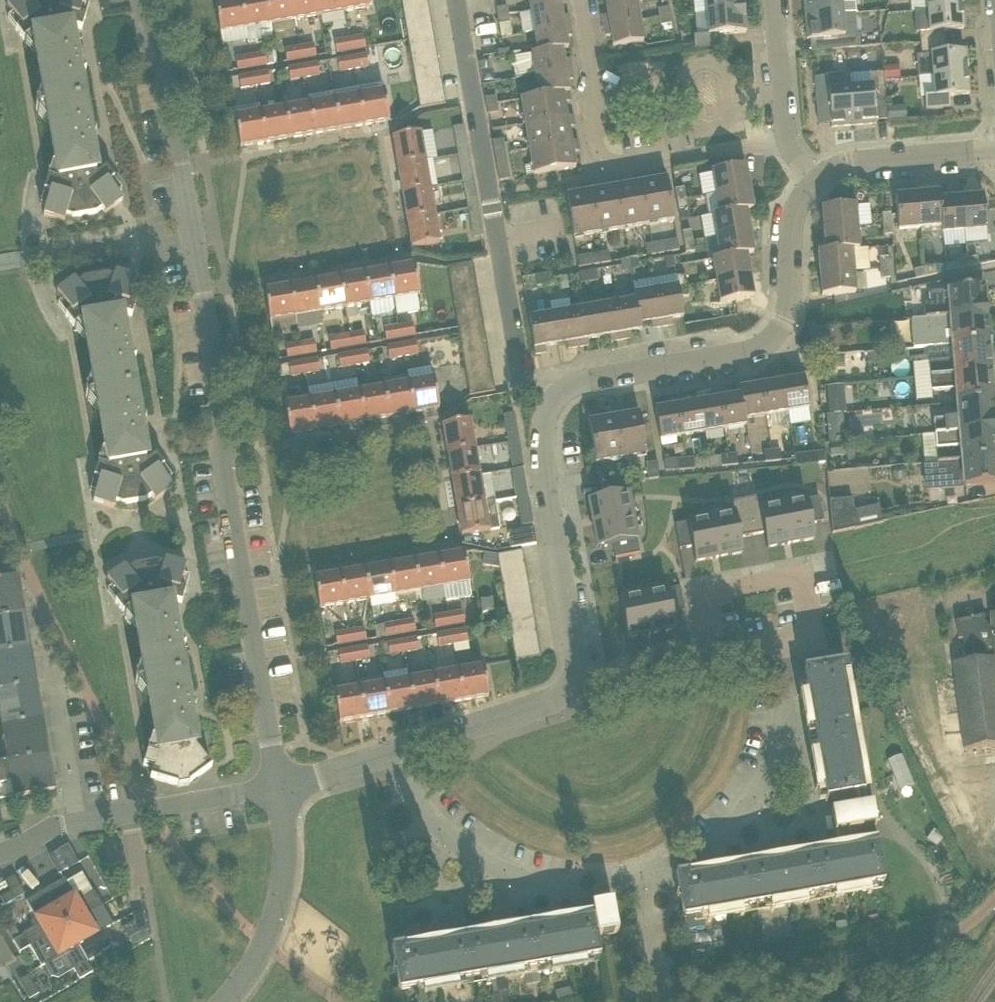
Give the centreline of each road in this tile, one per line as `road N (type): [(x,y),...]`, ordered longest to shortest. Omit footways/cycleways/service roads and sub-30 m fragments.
road 1 (residential): [(279,787),(190,219),(161,61),(140,0)]
road 2 (residential): [(387,755),(434,828),(501,873),(584,890),(656,871),(723,830),(759,783),(783,693),(777,645)]
road 3 (residential): [(554,400),(521,379),(455,0)]
road 4 (residential): [(554,400),(588,381),(764,346),(785,322),(795,206),(816,179)]
road 5 (residential): [(578,0),(606,157),(619,166),(785,138)]
road 6 (residential): [(573,684),(576,654),(541,463),(543,422),(554,400)]
road 7 (residential): [(0,853),(53,827),(279,787)]
road 8 (residential): [(225,1001),(265,945),(284,868),(279,787)]
road 9 (residential): [(573,684),(607,686),(777,645)]
road 10 (residential): [(387,755),(544,704),(573,684)]
road 11 (residential): [(816,179),(849,163),(994,154)]
road 12 (residential): [(785,138),(773,0)]

